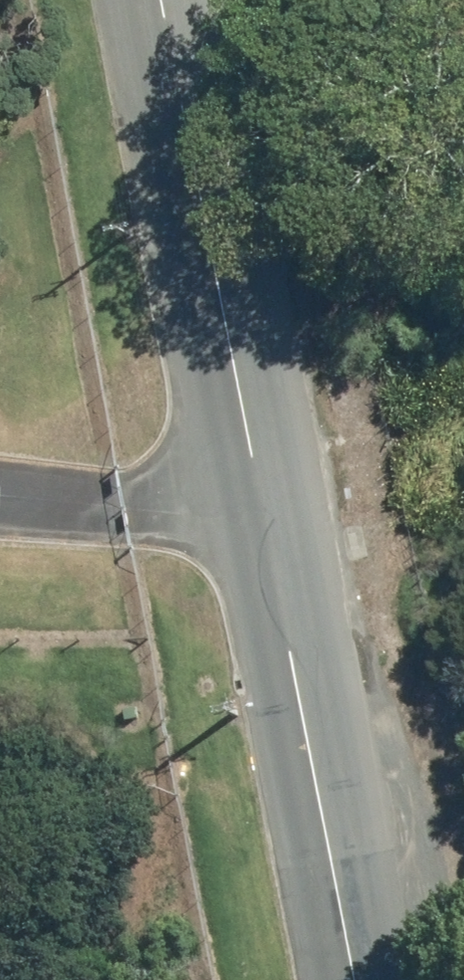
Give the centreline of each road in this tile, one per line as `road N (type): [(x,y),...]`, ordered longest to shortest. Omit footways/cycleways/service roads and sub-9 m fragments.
road 1 (tertiary): [(273,501),(178,0)]
road 2 (tertiary): [(367,979),(273,501)]
road 3 (unclassified): [(273,501),(0,468)]

